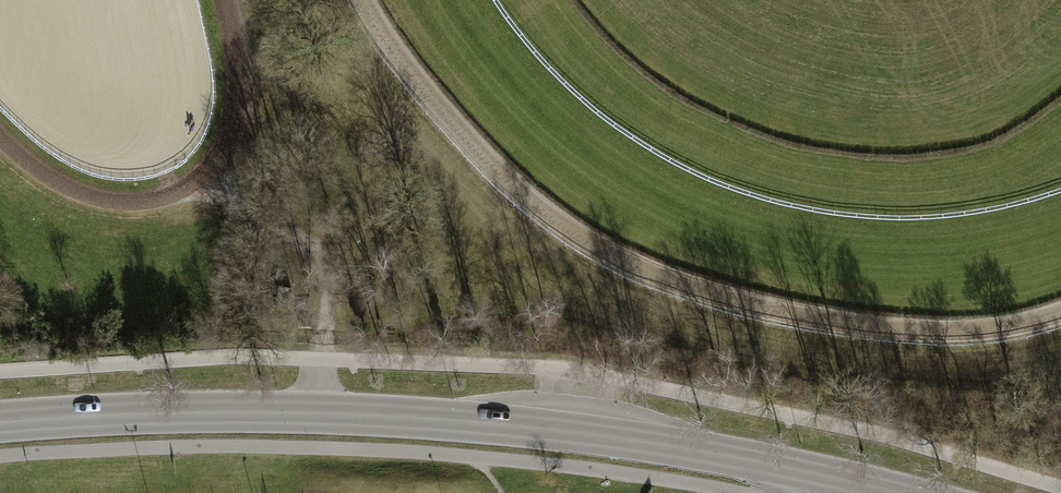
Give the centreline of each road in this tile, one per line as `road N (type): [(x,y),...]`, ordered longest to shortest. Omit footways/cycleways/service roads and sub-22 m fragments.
road 1 (tertiary): [(0,426),(176,408),(531,427),(900,492)]
road 2 (track): [(363,0),(414,80),(522,191),(651,273),(730,305),(876,332),(936,333),(1060,308)]
road 3 (track): [(317,414),(347,252),(377,155),(413,107)]
road 4 (track): [(175,196),(201,182),(233,136),(240,77),(225,0)]
road 5 (track): [(347,252),(201,182)]
road 6 (track): [(0,142),(75,193),(143,204)]

